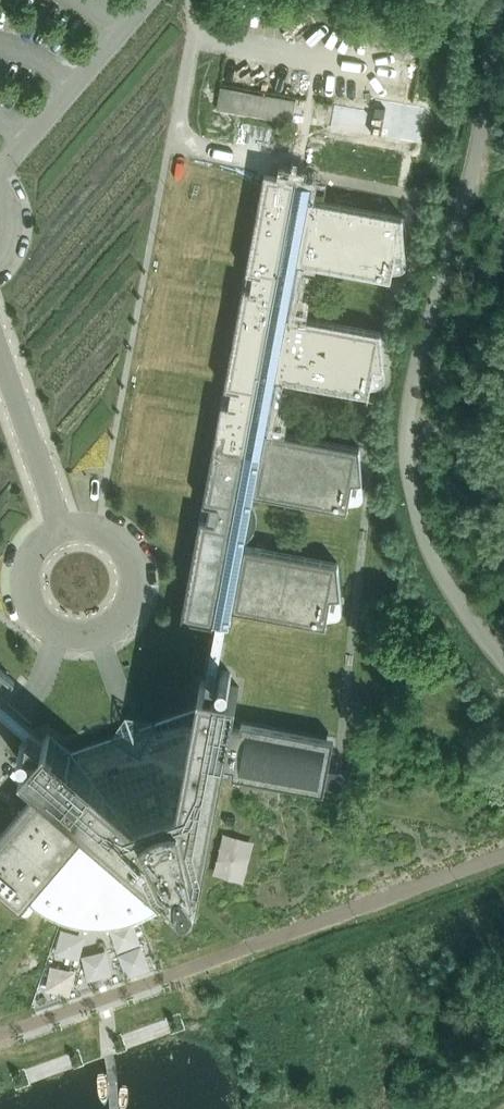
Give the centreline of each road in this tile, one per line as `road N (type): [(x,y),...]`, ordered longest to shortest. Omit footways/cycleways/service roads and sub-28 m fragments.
road 1 (unclassified): [(503,662),(435,565),(415,501),(409,427),(417,362),(482,123),(492,0)]

